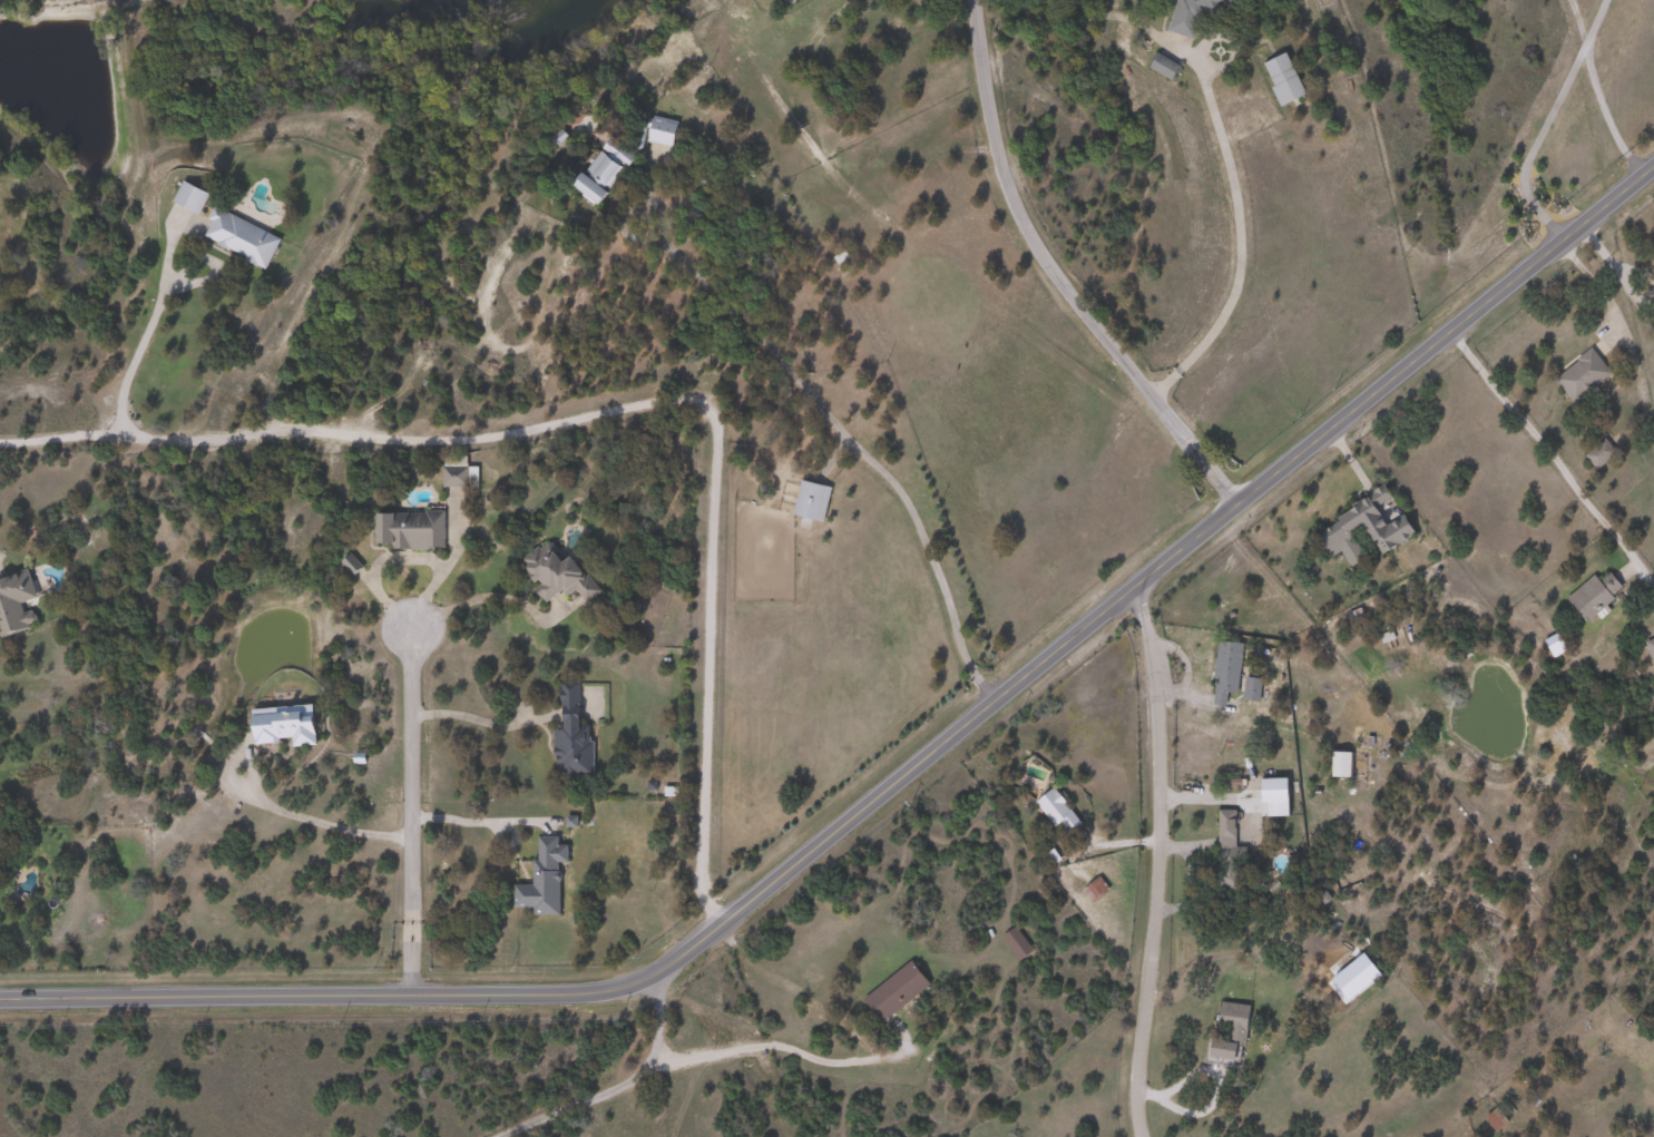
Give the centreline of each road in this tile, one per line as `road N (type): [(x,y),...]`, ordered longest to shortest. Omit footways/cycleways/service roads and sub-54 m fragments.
road 1 (tertiary): [(1653,166),(654,977),(583,994),(0,999)]
road 2 (residential): [(718,925),(703,519),(716,414),(688,401),(114,437),(0,436)]
road 3 (residential): [(1233,507),(1035,248),(1000,169),(972,0)]
road 4 (residential): [(1140,1136),(1134,1092),(1156,845),(1151,648),(1126,597)]
road 5 (residential): [(405,998),(411,626)]
road 6 (residential): [(654,977),(653,1058),(511,1136)]
road 7 (residential): [(114,437),(174,220)]

